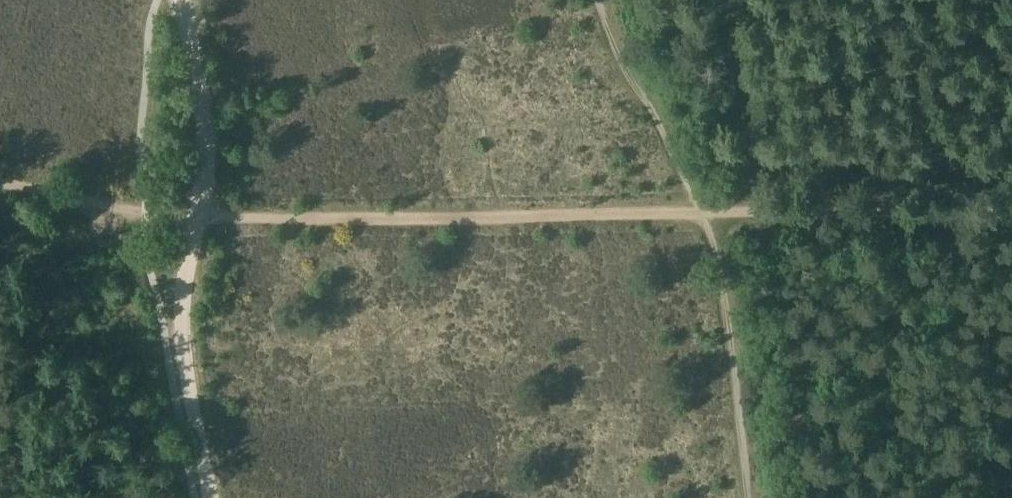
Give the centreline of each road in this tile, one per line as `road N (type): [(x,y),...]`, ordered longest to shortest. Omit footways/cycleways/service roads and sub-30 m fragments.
road 1 (track): [(712,212),(204,217)]
road 2 (track): [(1011,214),(712,212)]
road 3 (track): [(211,497),(180,323),(204,217)]
road 4 (track): [(204,217),(213,152),(182,0)]
road 5 (track): [(0,187),(155,217),(204,217)]

